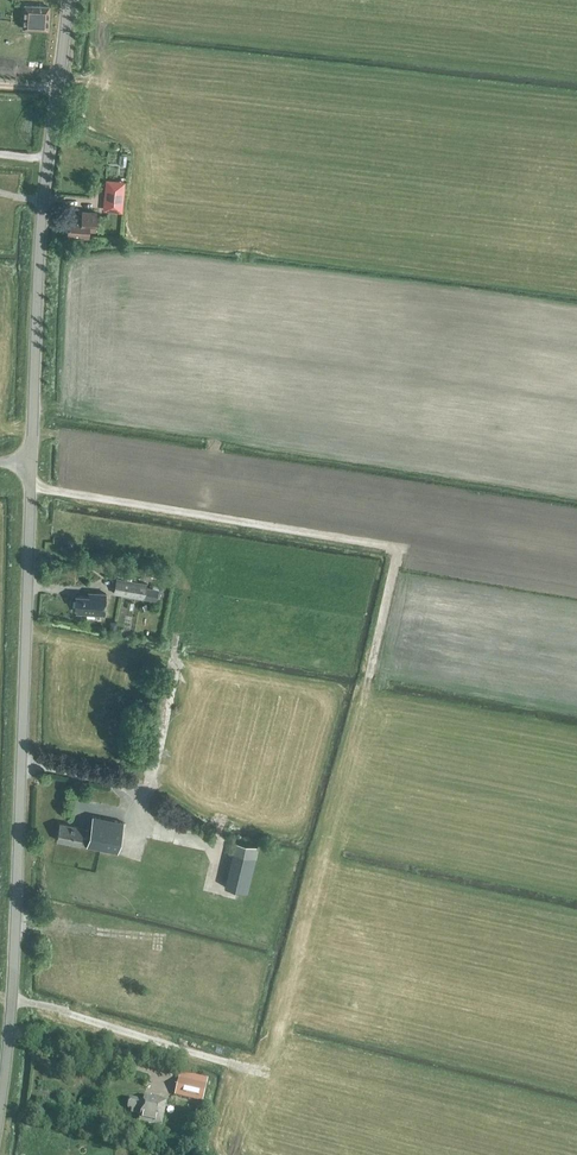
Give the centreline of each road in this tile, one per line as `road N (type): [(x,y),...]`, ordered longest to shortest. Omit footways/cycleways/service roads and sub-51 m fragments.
road 1 (unclassified): [(0,1106),(19,919),(32,466)]
road 2 (unclassified): [(32,466),(45,174),(68,0)]

